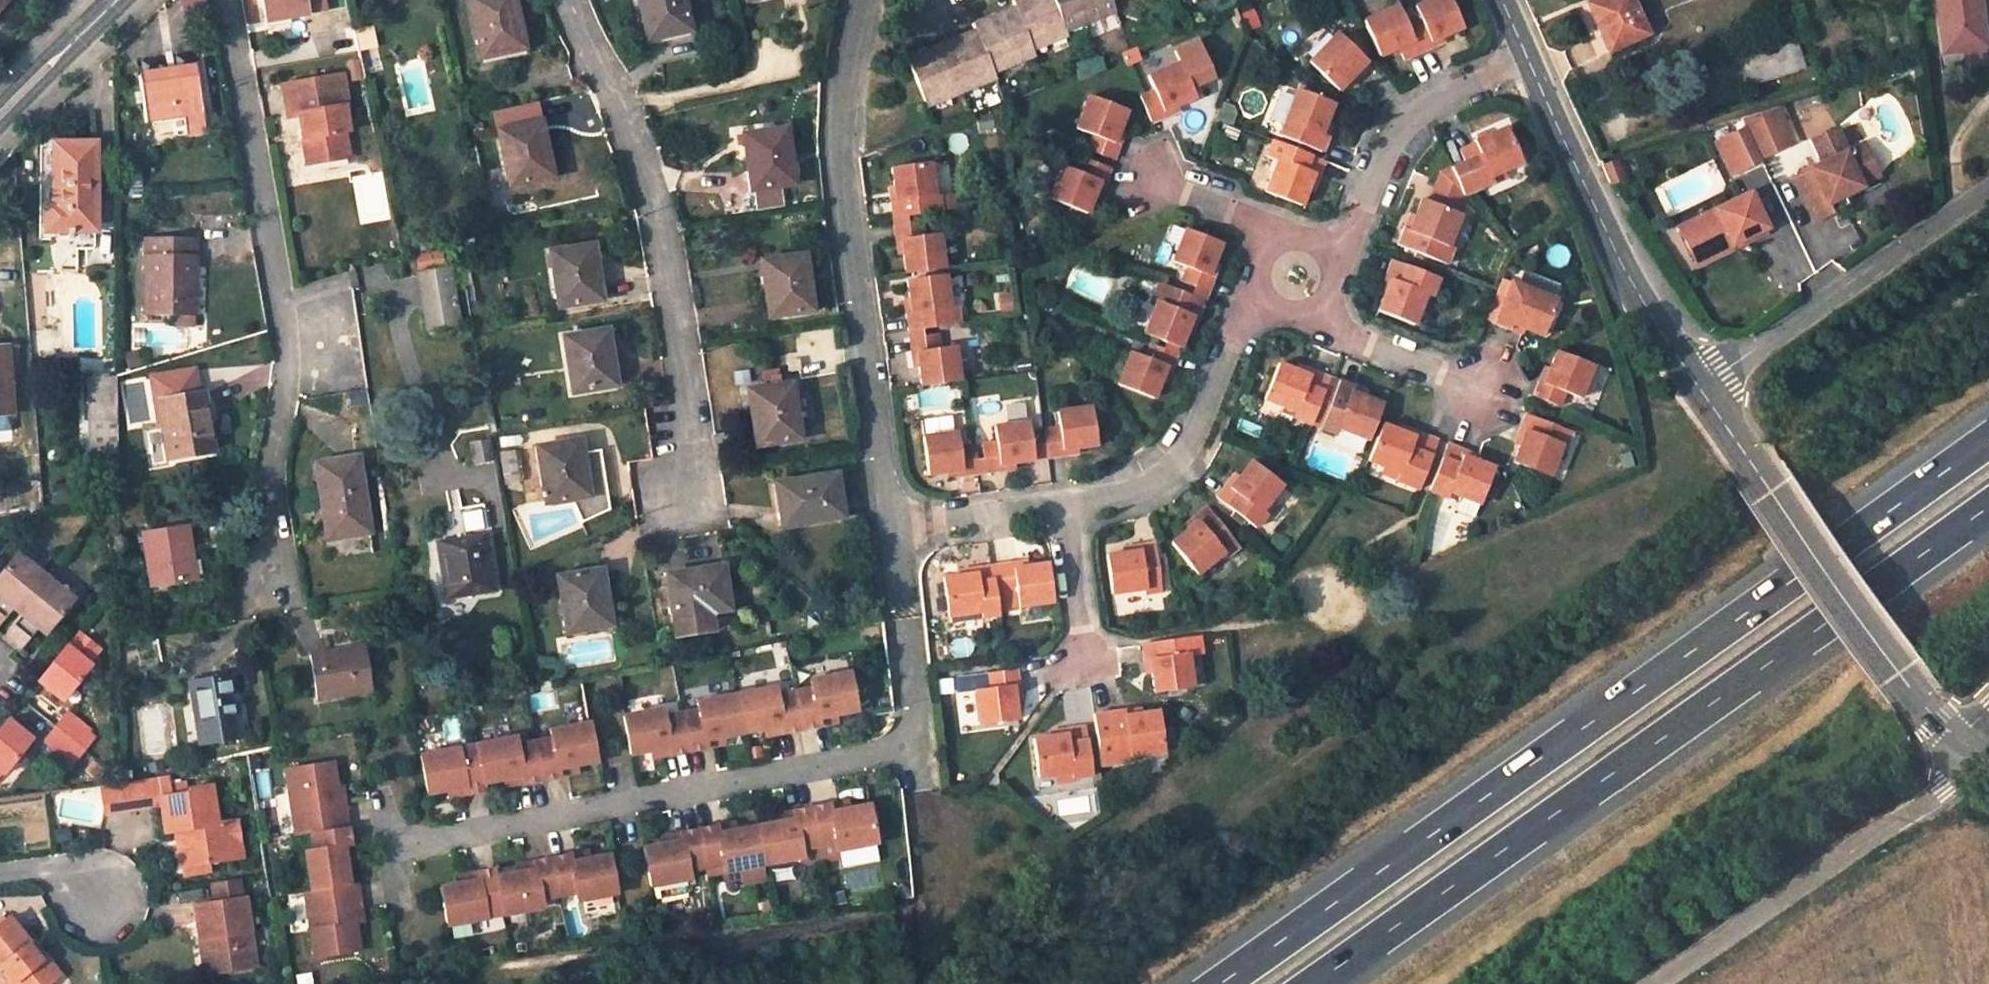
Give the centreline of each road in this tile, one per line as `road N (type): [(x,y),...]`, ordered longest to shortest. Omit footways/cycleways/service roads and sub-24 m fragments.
road 1 (motorway): [(1988,440),(1222,983)]
road 2 (motorway): [(1313,983),(1988,507)]
road 3 (unclassified): [(886,531),(853,308),(841,89),(864,0)]
road 4 (residential): [(393,845),(918,753)]
road 5 (residential): [(683,497),(683,397),(647,166),(565,0)]
road 6 (tertiary): [(1964,750),(1703,390)]
road 7 (residential): [(1964,750),(1947,787),(1657,983)]
road 8 (tertiary): [(1703,390),(1614,262),(1526,61)]
road 9 (residential): [(1059,507),(1131,498),(1195,439),(1242,326),(1293,279)]
road 10 (unclassified): [(1703,390),(1988,192)]
road 11 (residential): [(1293,279),(1439,103),(1526,61)]
road 12 (residential): [(223,0),(282,317)]
road 13 (residential): [(445,490),(382,288),(282,317)]
road 14 (residential): [(282,317),(270,582)]
road 15 (unclassified): [(918,753),(886,531)]
road 16 (residential): [(1477,383),(1337,339),(1293,279)]
road 17 (residential): [(1293,279),(1258,234),(1135,176)]
road 18 (residential): [(886,531),(1059,507)]
road 19 (tertiary): [(116,0),(0,114)]
road 20 (residential): [(1059,507),(1082,656)]

